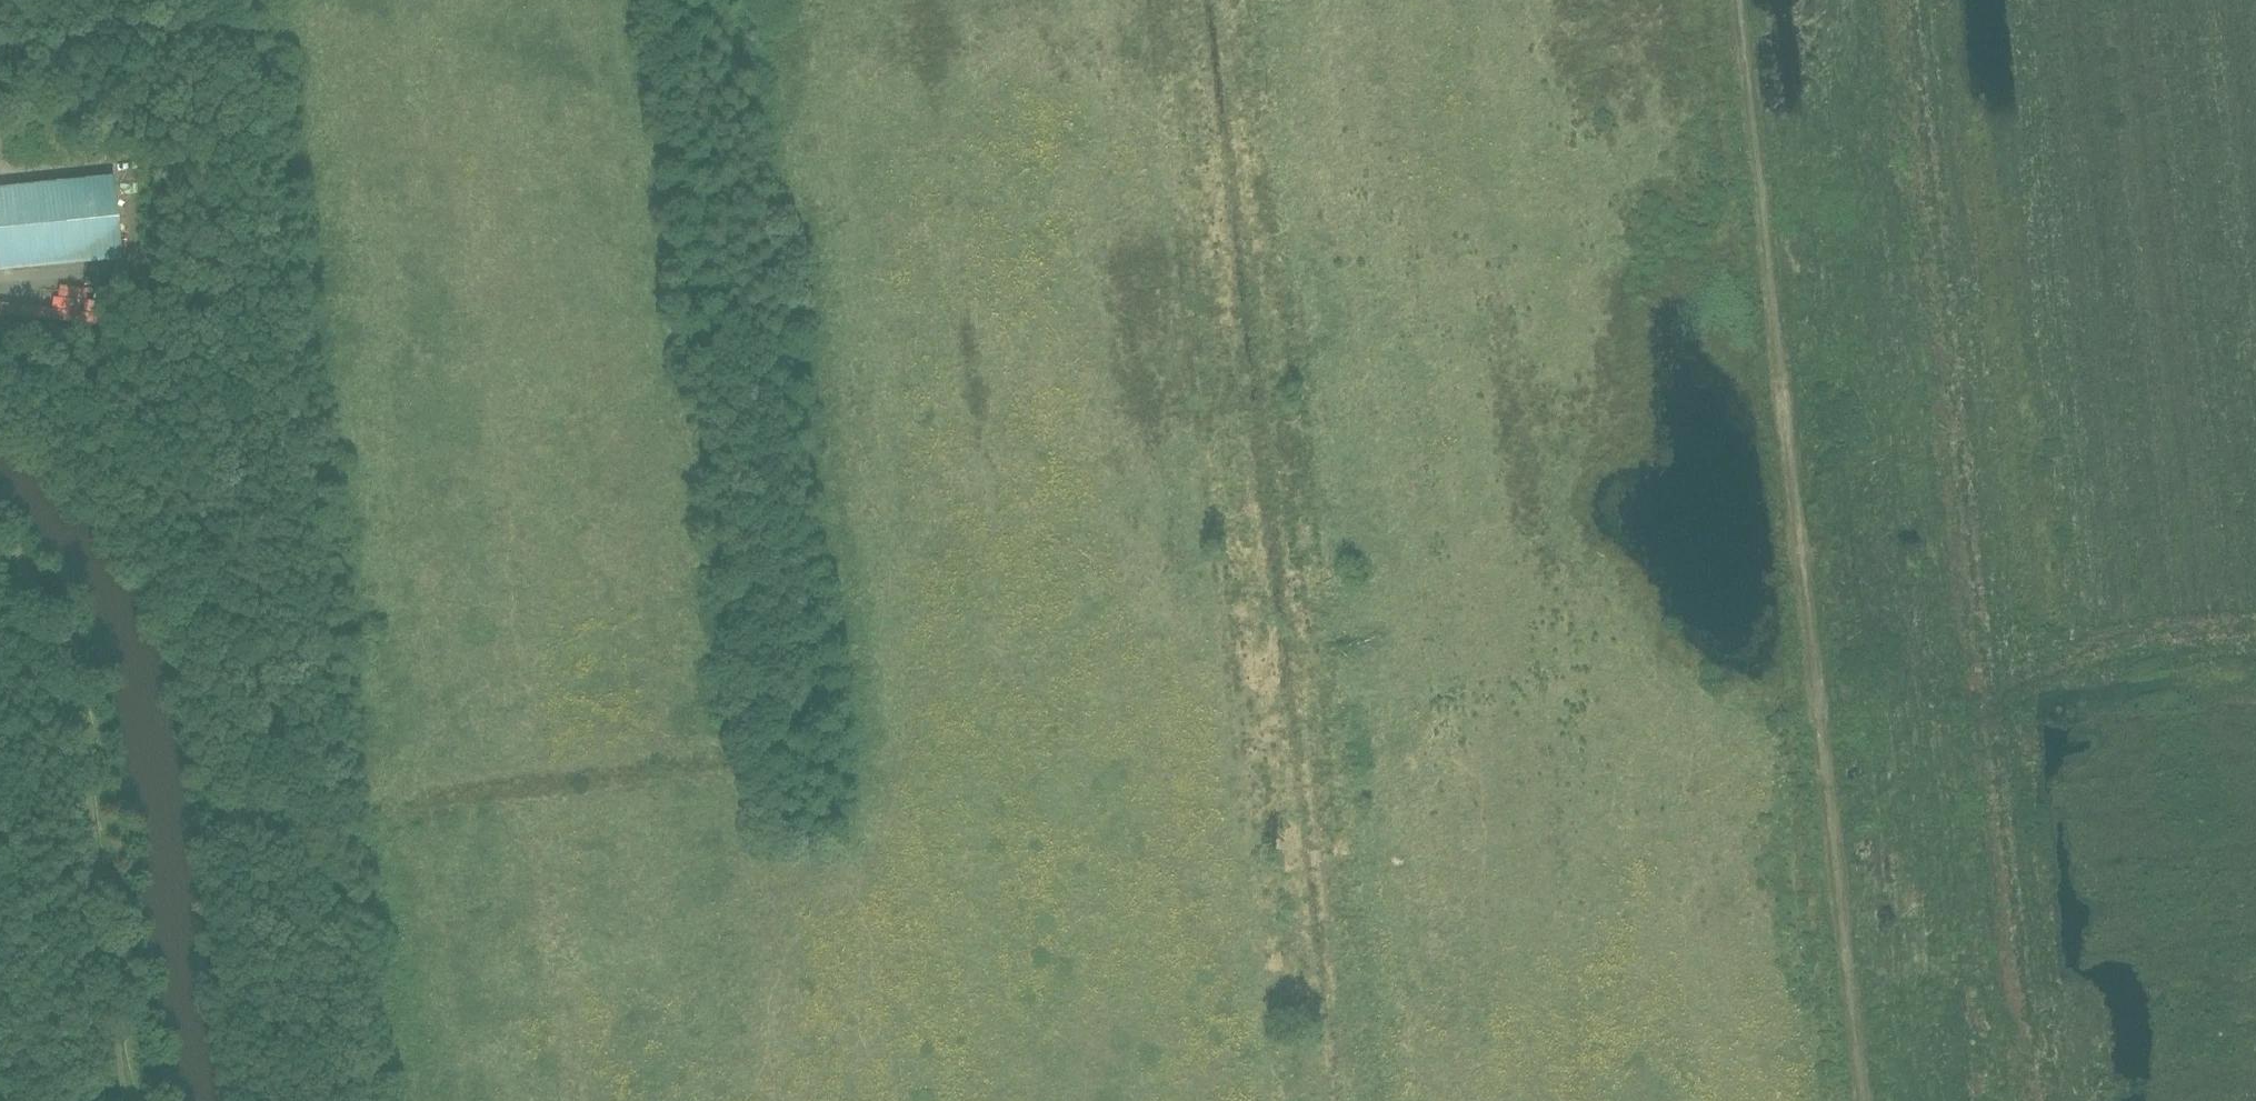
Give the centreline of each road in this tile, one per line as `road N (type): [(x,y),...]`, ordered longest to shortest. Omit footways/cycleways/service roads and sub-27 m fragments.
road 1 (track): [(1866,1100),(1739,0)]

